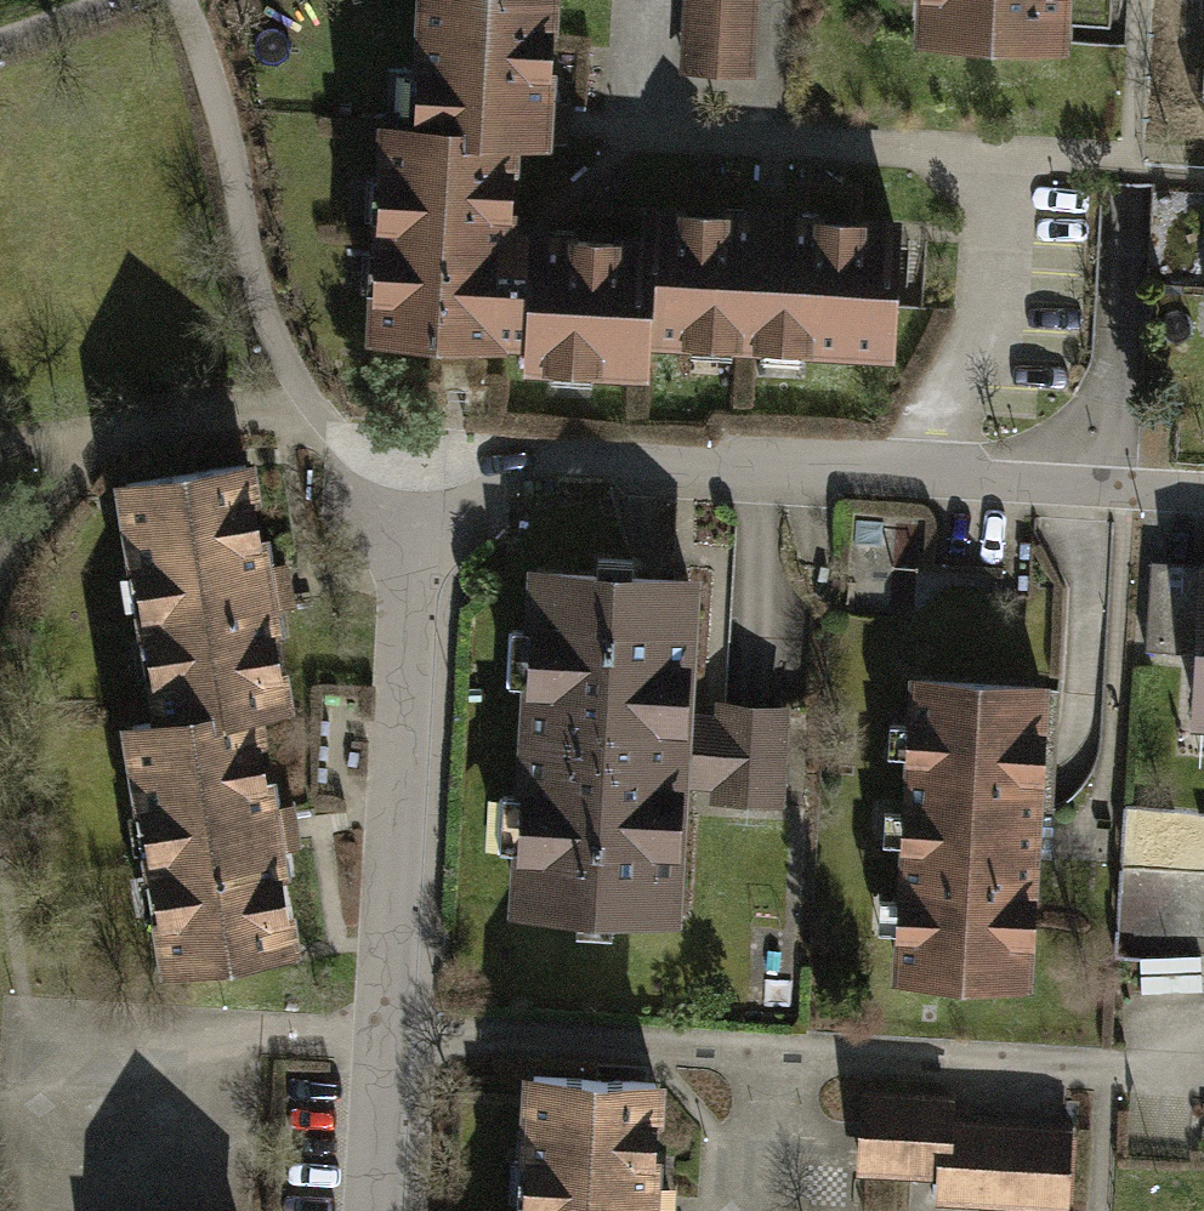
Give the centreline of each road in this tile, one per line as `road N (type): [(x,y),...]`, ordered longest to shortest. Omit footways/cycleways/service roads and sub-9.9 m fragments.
road 1 (track): [(398,1026),(1098,1066),(1203,1041)]
road 2 (residential): [(1203,498),(424,460)]
road 3 (residential): [(389,1210),(424,460)]

